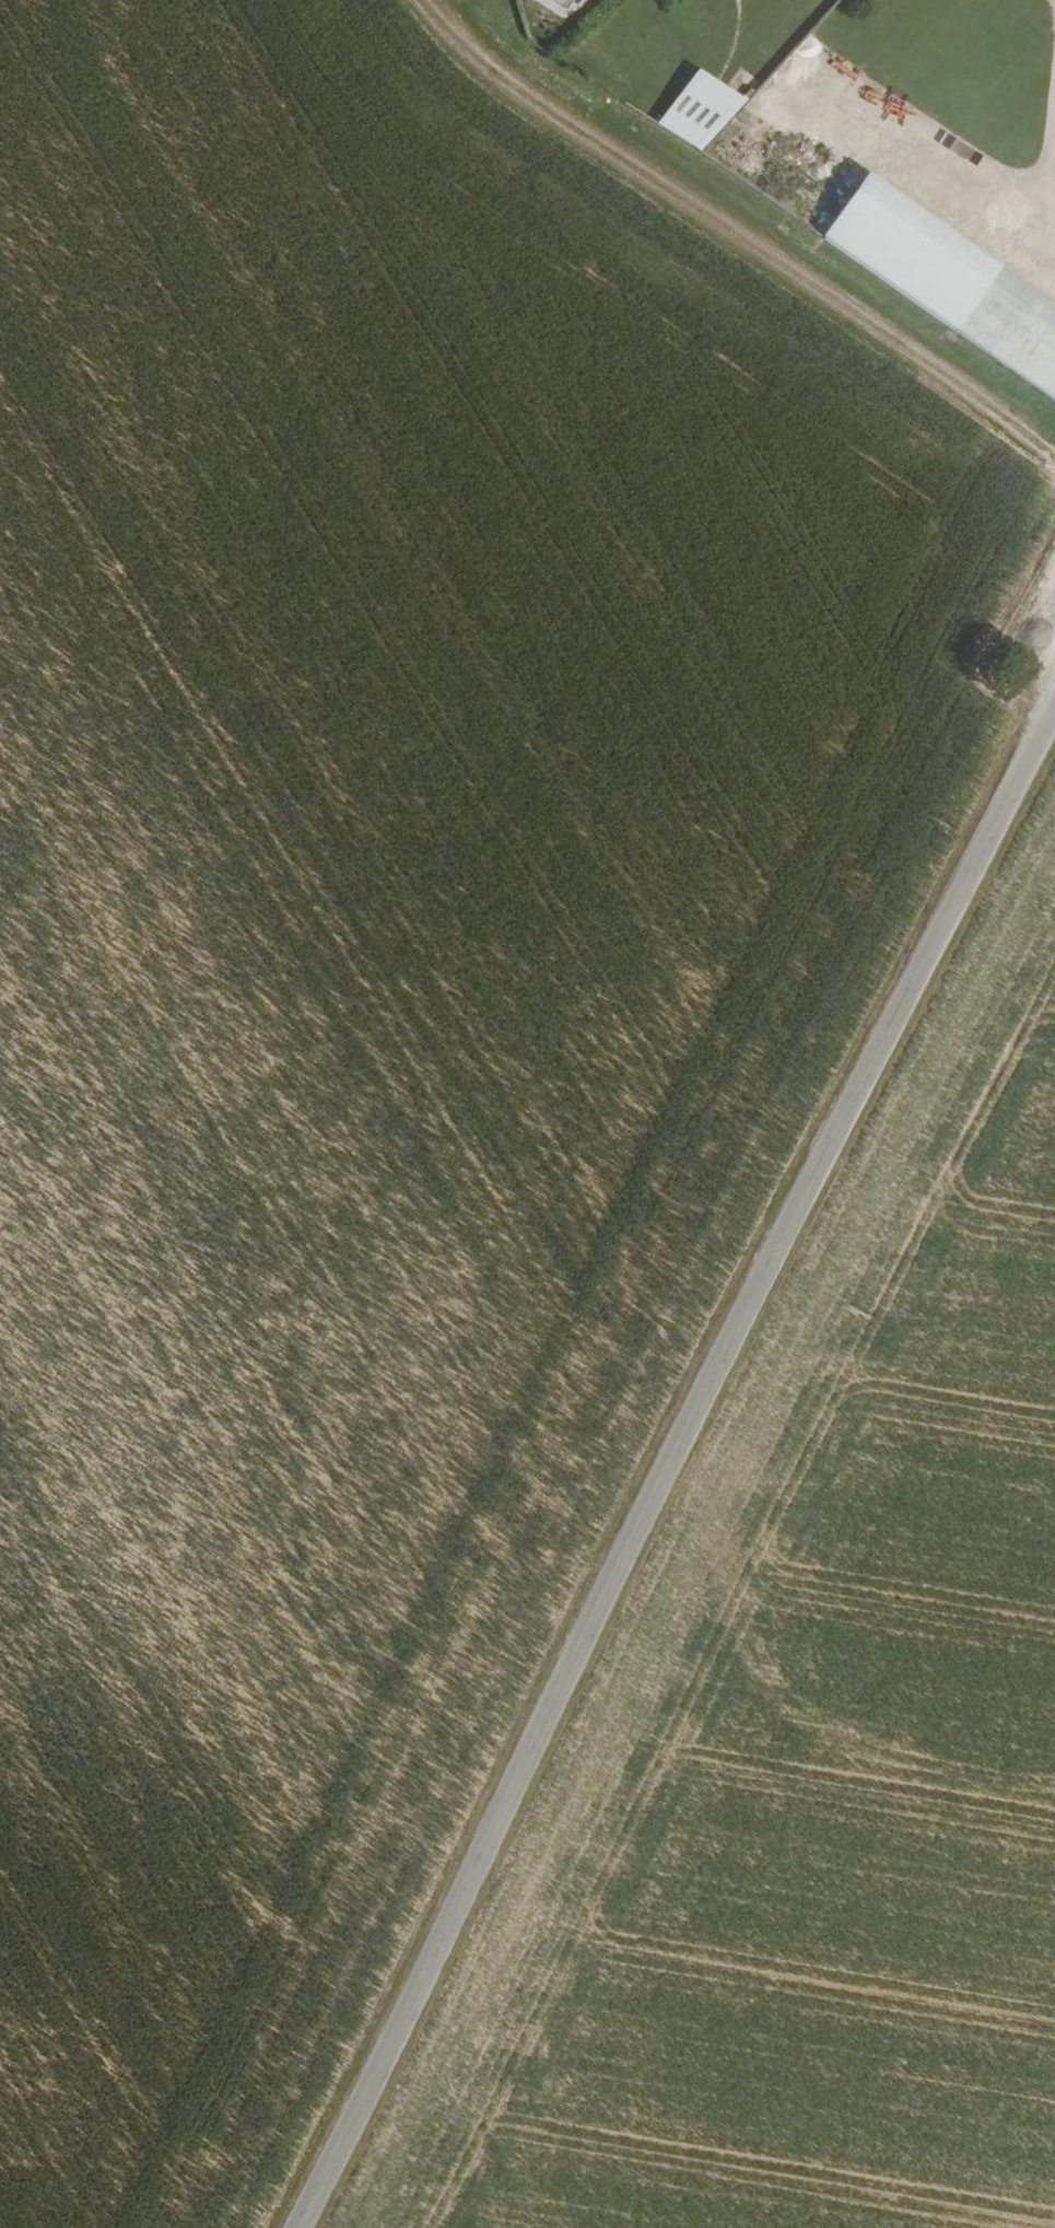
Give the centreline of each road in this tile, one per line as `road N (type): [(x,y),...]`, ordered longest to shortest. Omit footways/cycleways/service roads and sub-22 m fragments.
road 1 (unclassified): [(296,2227),(601,1597),(1034,749)]

